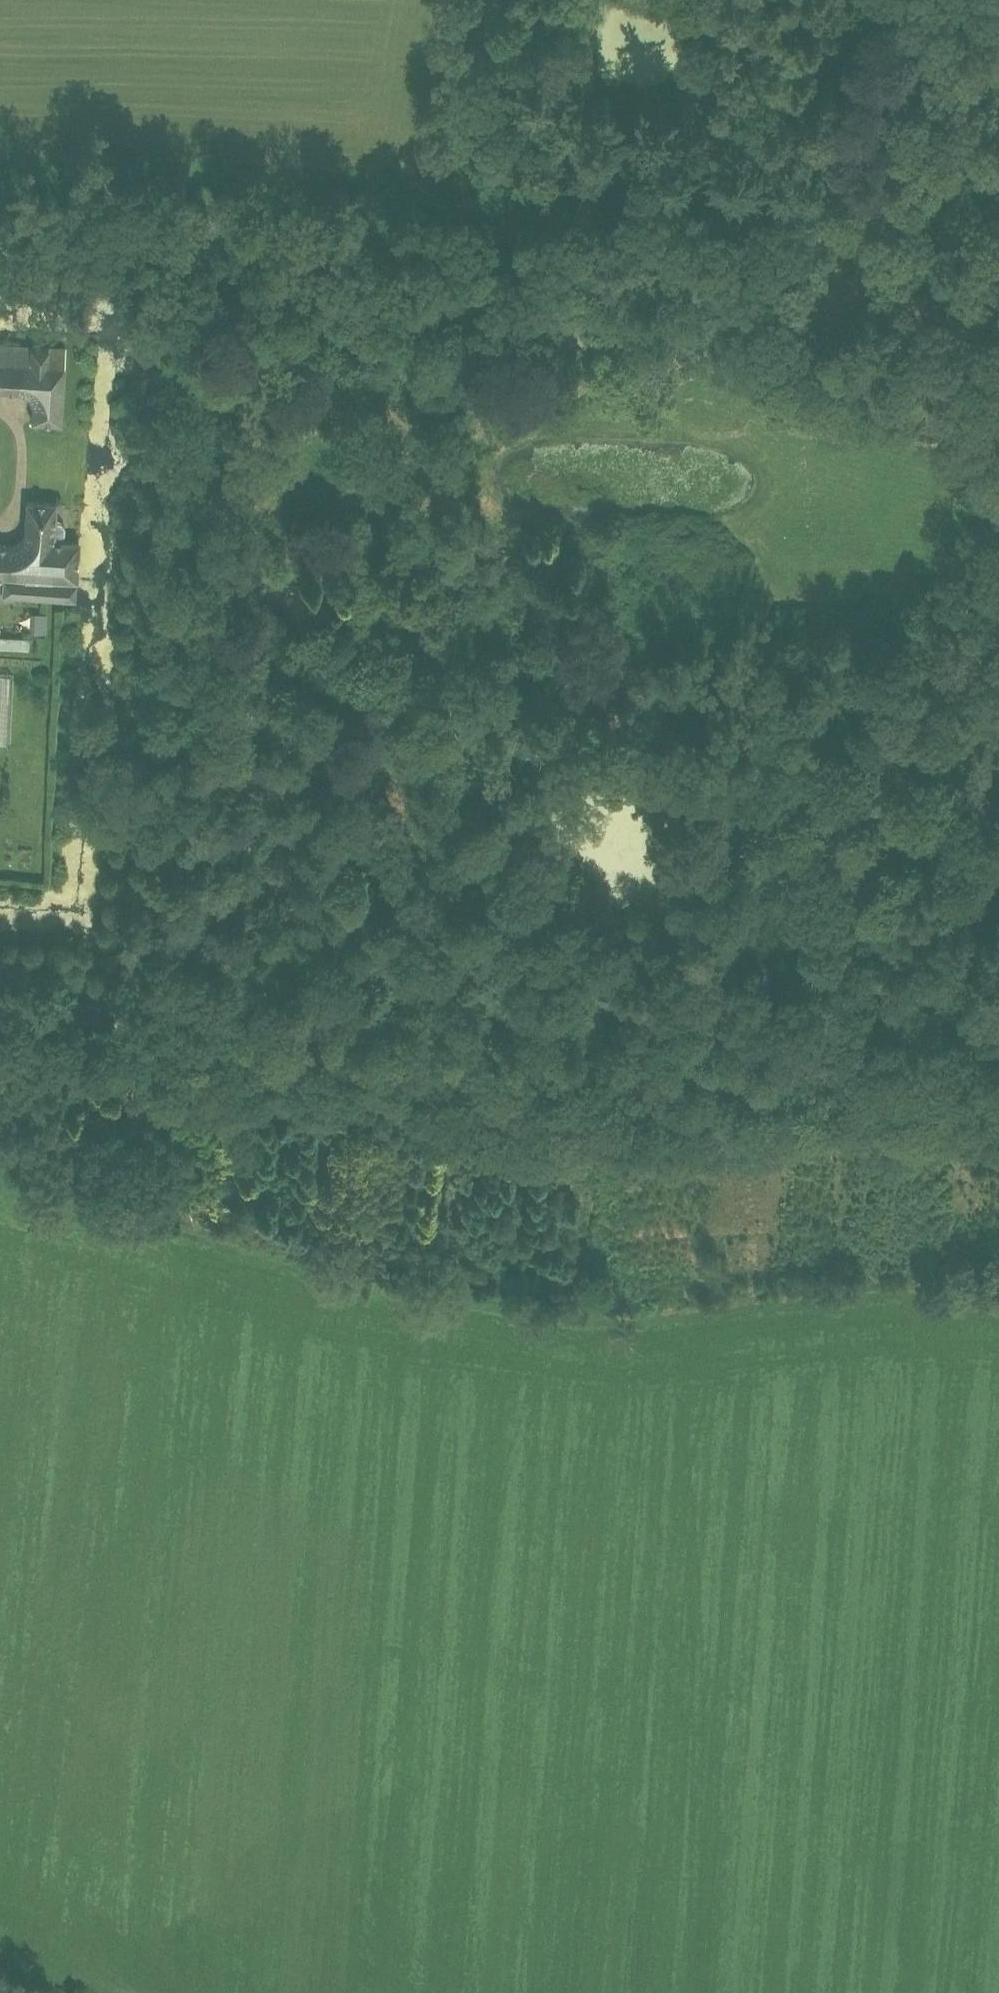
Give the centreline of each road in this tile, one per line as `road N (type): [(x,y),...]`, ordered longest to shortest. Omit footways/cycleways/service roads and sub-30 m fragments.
road 1 (track): [(998,1086),(0,1009)]

